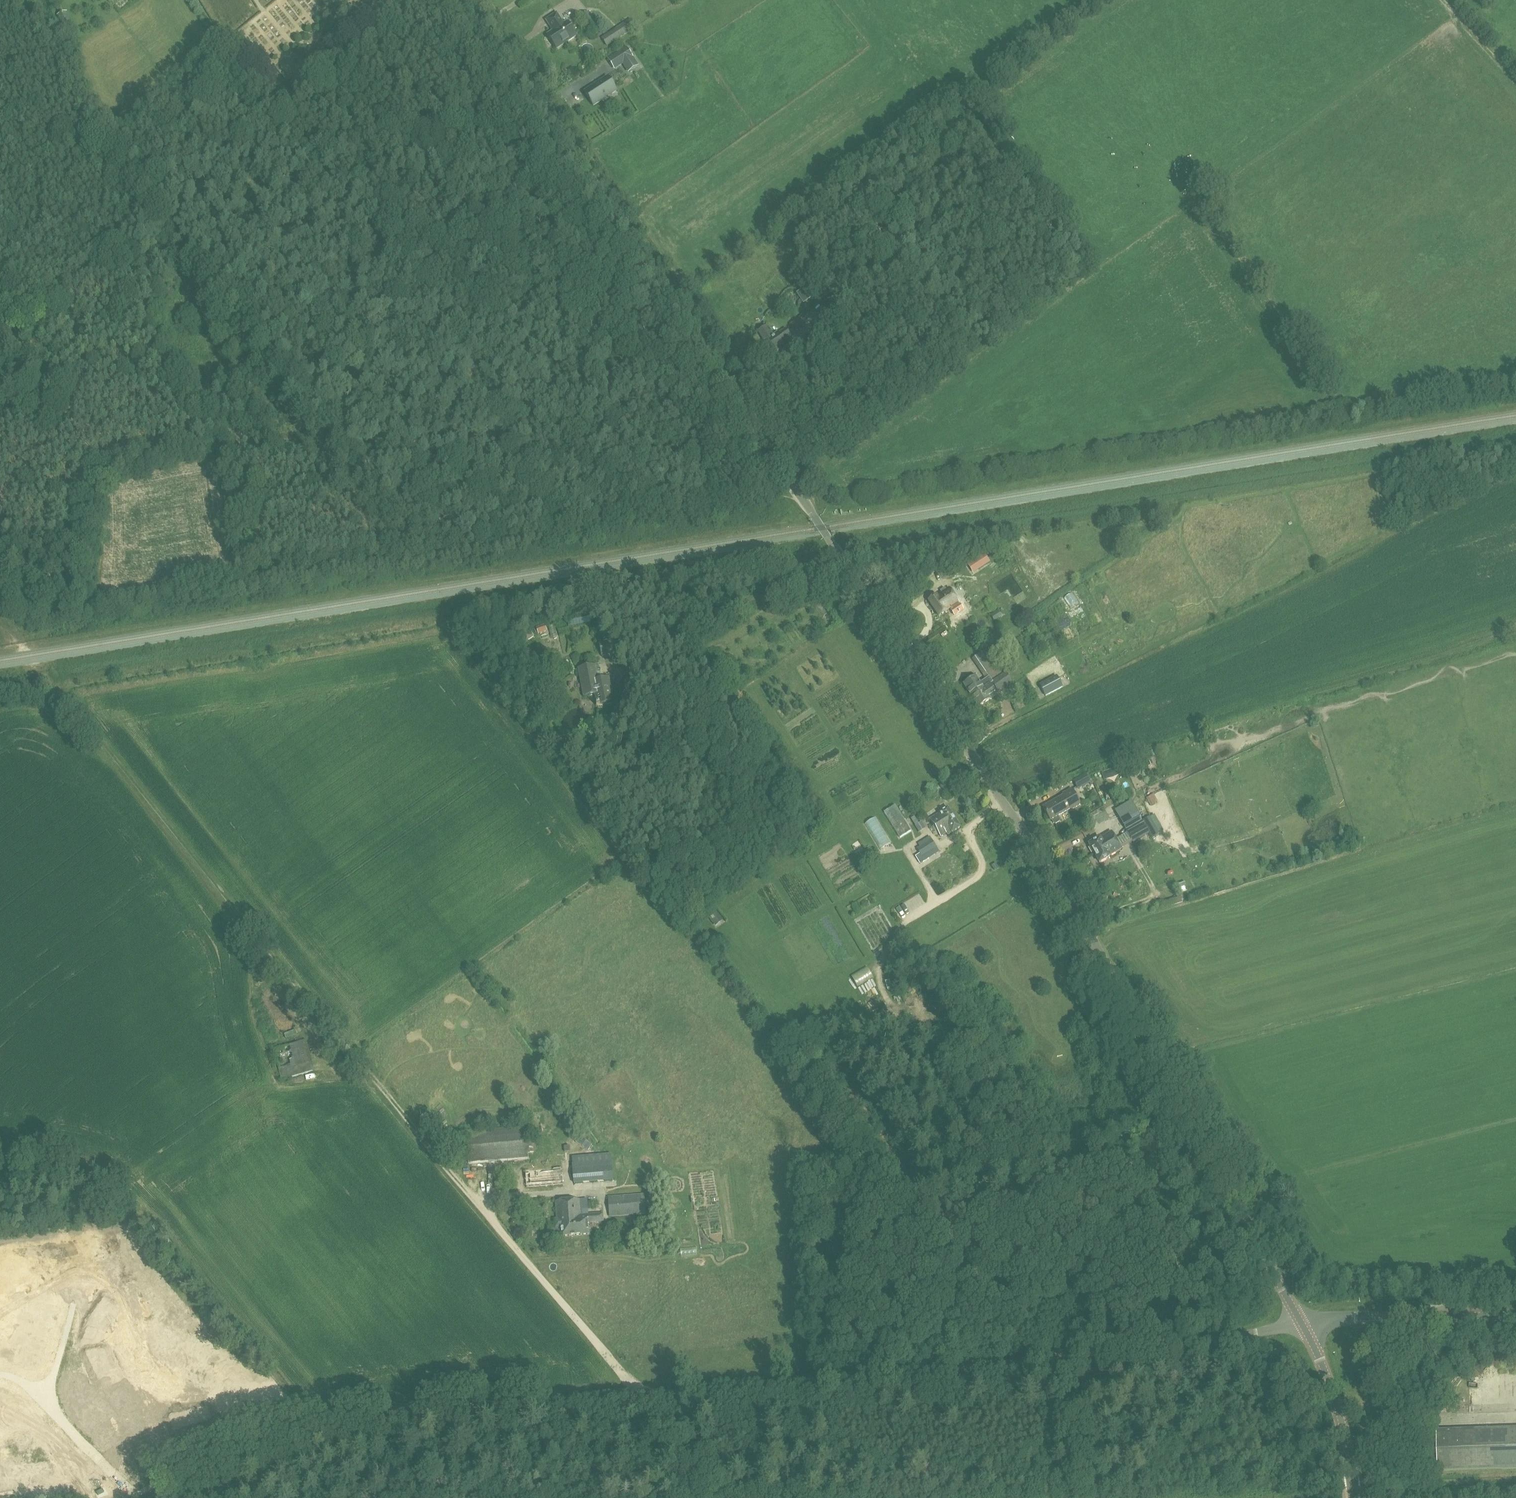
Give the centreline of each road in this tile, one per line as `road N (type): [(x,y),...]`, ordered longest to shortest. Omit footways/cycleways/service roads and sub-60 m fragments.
road 1 (tertiary): [(1301,1323),(1071,902),(473,0)]
road 2 (unclassified): [(128,1497),(272,1439),(387,1419),(1116,1356),(1301,1323)]
road 3 (track): [(72,708),(485,1217),(642,1396)]
road 4 (track): [(229,588),(216,370)]
road 5 (secondary): [(1301,1323),(1515,1314)]
road 6 (secondary): [(1353,1497),(1333,1390),(1301,1323)]

